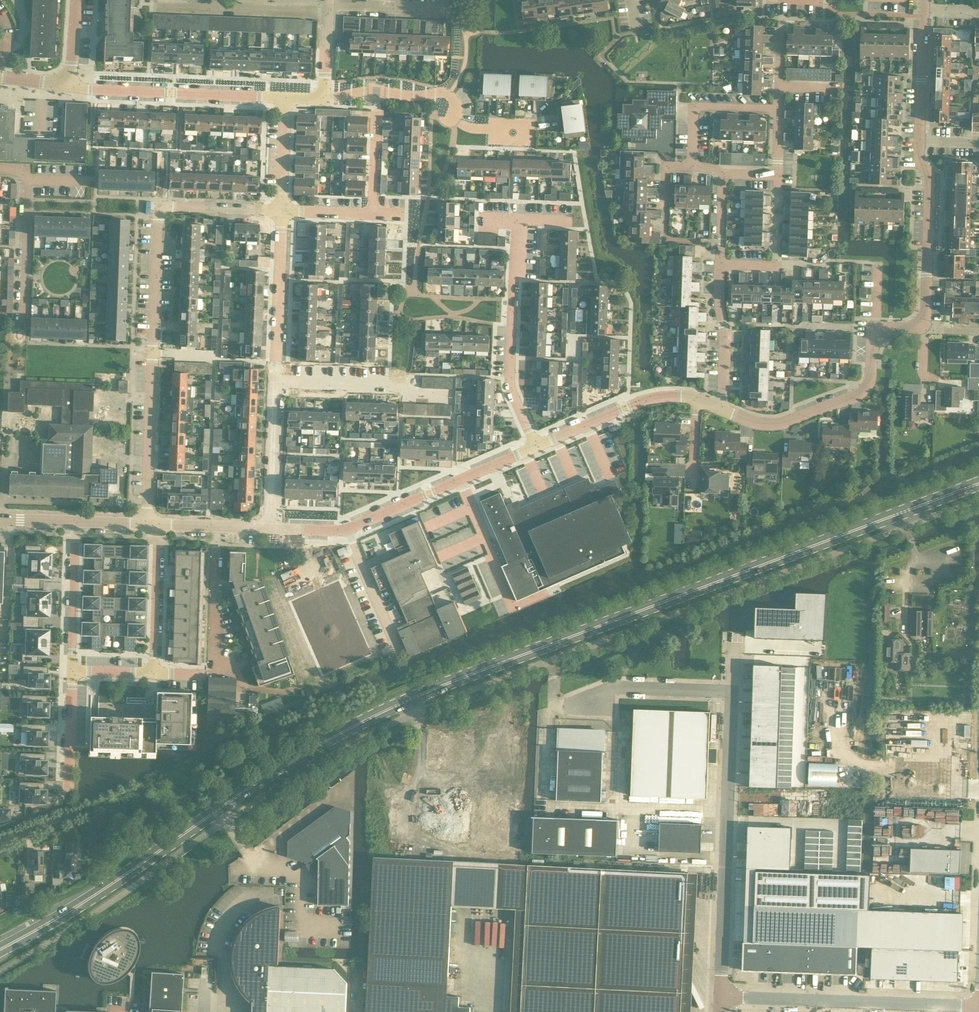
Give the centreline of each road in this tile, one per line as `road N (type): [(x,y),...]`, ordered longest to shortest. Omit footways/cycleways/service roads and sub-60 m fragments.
road 1 (unclassified): [(0,972),(271,787),(366,732),(978,497)]
road 2 (primary): [(0,950),(376,714),(978,483)]
road 3 (unclassified): [(723,998),(732,694),(618,688),(605,693),(602,706),(566,706)]
road 4 (residential): [(153,353),(158,207),(281,213)]
road 5 (residential): [(721,408),(773,425),(857,395),(866,386),(876,328),(923,329)]
road 6 (unclassified): [(723,998),(978,1007)]
road 7 (residential): [(215,527),(212,660),(239,676),(239,689),(303,686)]
road 8 (residential): [(535,445),(510,385),(517,221)]
road 9 (residential): [(67,82),(286,99)]
road 10 (residential): [(570,583),(511,606),(461,480)]
road 11 (residential): [(273,527),(346,530),(461,480)]
road 12 (residential): [(923,329),(930,179),(921,140)]
road 13 (residential): [(278,382),(454,396)]
road 14 (residential): [(145,525),(153,353)]
road 15 (residential): [(535,445),(644,399),(697,401)]
road 16 (residential): [(278,382),(281,213)]
road 17 (residential): [(72,672),(76,522)]
road 18 (residential): [(158,525),(153,674)]
road 19 (residential): [(273,527),(278,382)]
road 20 (residential): [(721,408),(721,264)]
road 21 (residential): [(694,167),(696,108),(778,109)]
road 22 (residential): [(379,93),(449,95),(459,120),(499,130)]
road 23 (residential): [(27,179),(21,314)]
road 24 (residential): [(698,242),(664,238),(664,168),(694,167)]
road 25 (residential): [(921,140),(925,9)]
road 26 (residential): [(327,9),(455,13)]
road 27 (residential): [(68,799),(72,672)]
road 28 (residential): [(374,216),(379,93)]
road 29 (residential): [(207,6),(327,9)]

